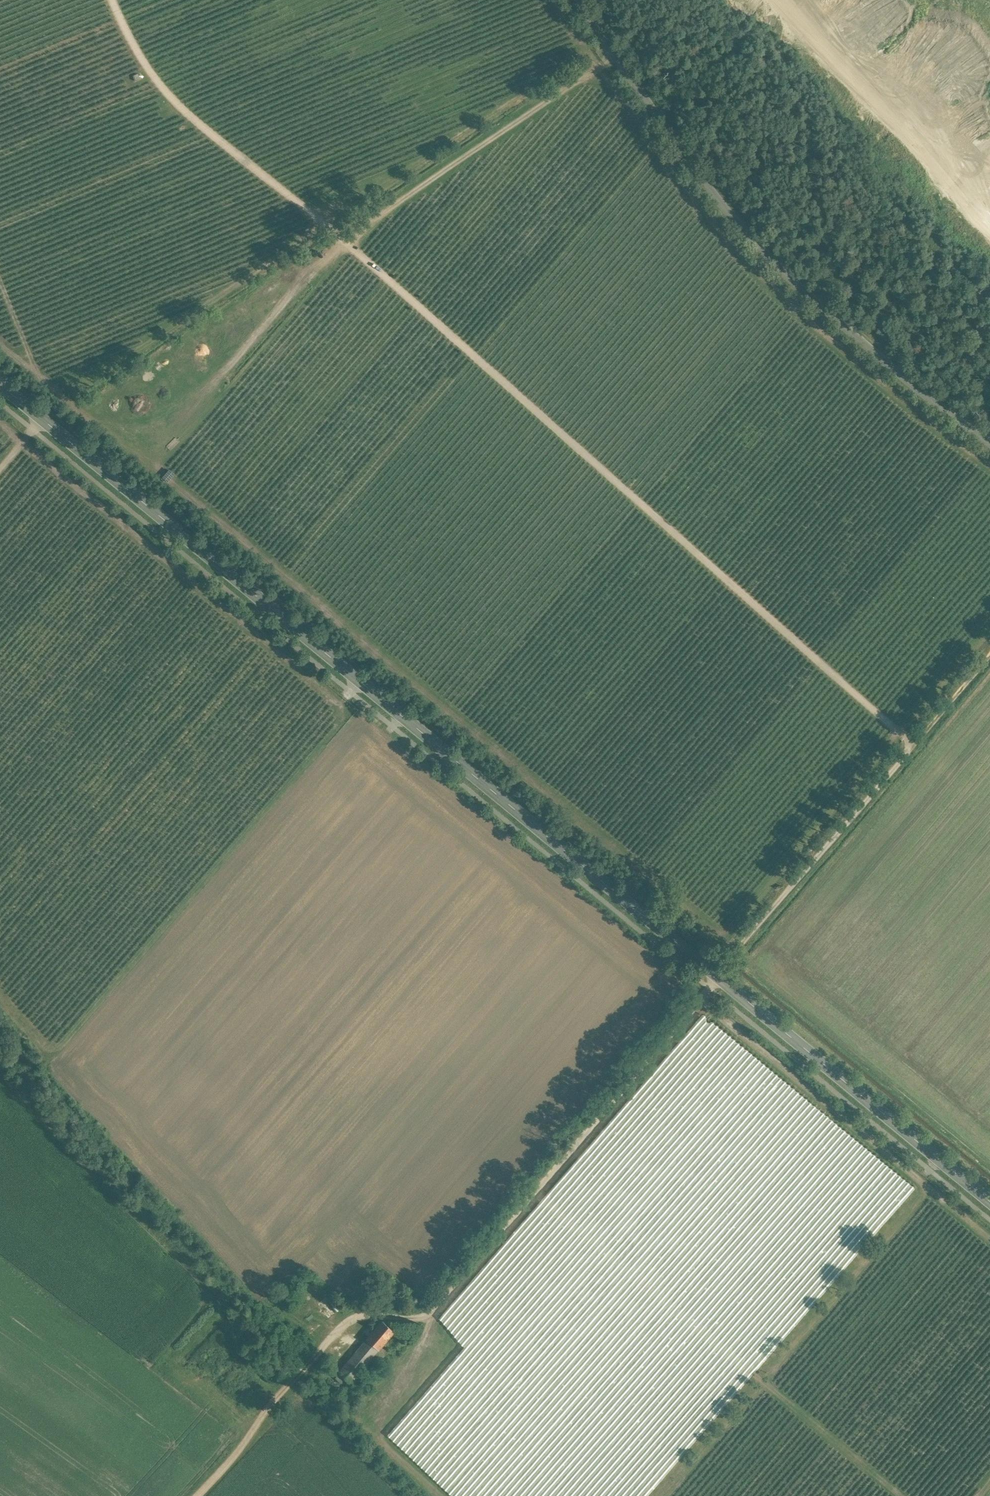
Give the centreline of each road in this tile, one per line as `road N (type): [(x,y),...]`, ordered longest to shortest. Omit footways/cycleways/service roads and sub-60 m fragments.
road 1 (secondary): [(989,1201),(0,382)]
road 2 (track): [(197,1495),(354,1319),(415,1316),(445,1300),(719,975)]
road 3 (unclassified): [(989,443),(766,254),(577,0)]

